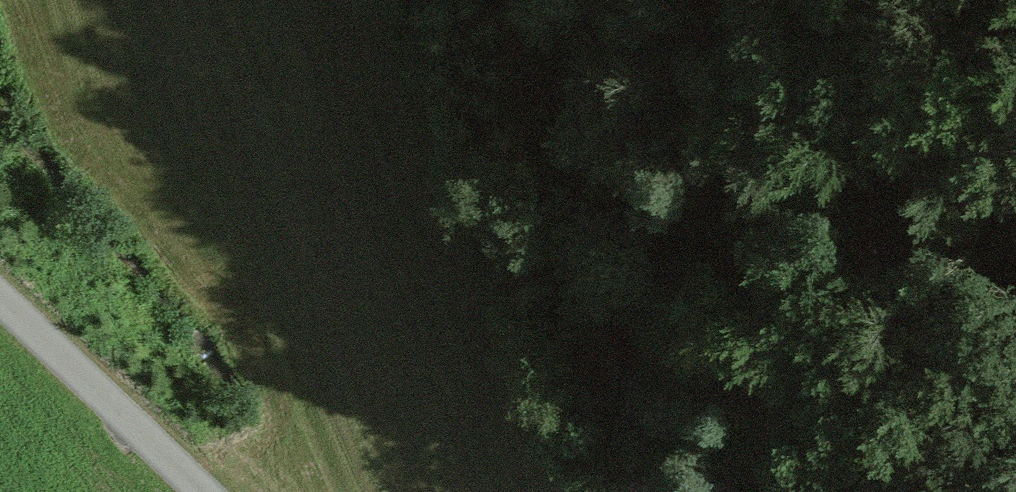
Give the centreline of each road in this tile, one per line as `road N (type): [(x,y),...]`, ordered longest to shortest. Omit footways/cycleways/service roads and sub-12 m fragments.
road 1 (track): [(567,491),(404,0)]
road 2 (track): [(512,0),(637,491)]
road 3 (residential): [(203,491),(0,294)]

